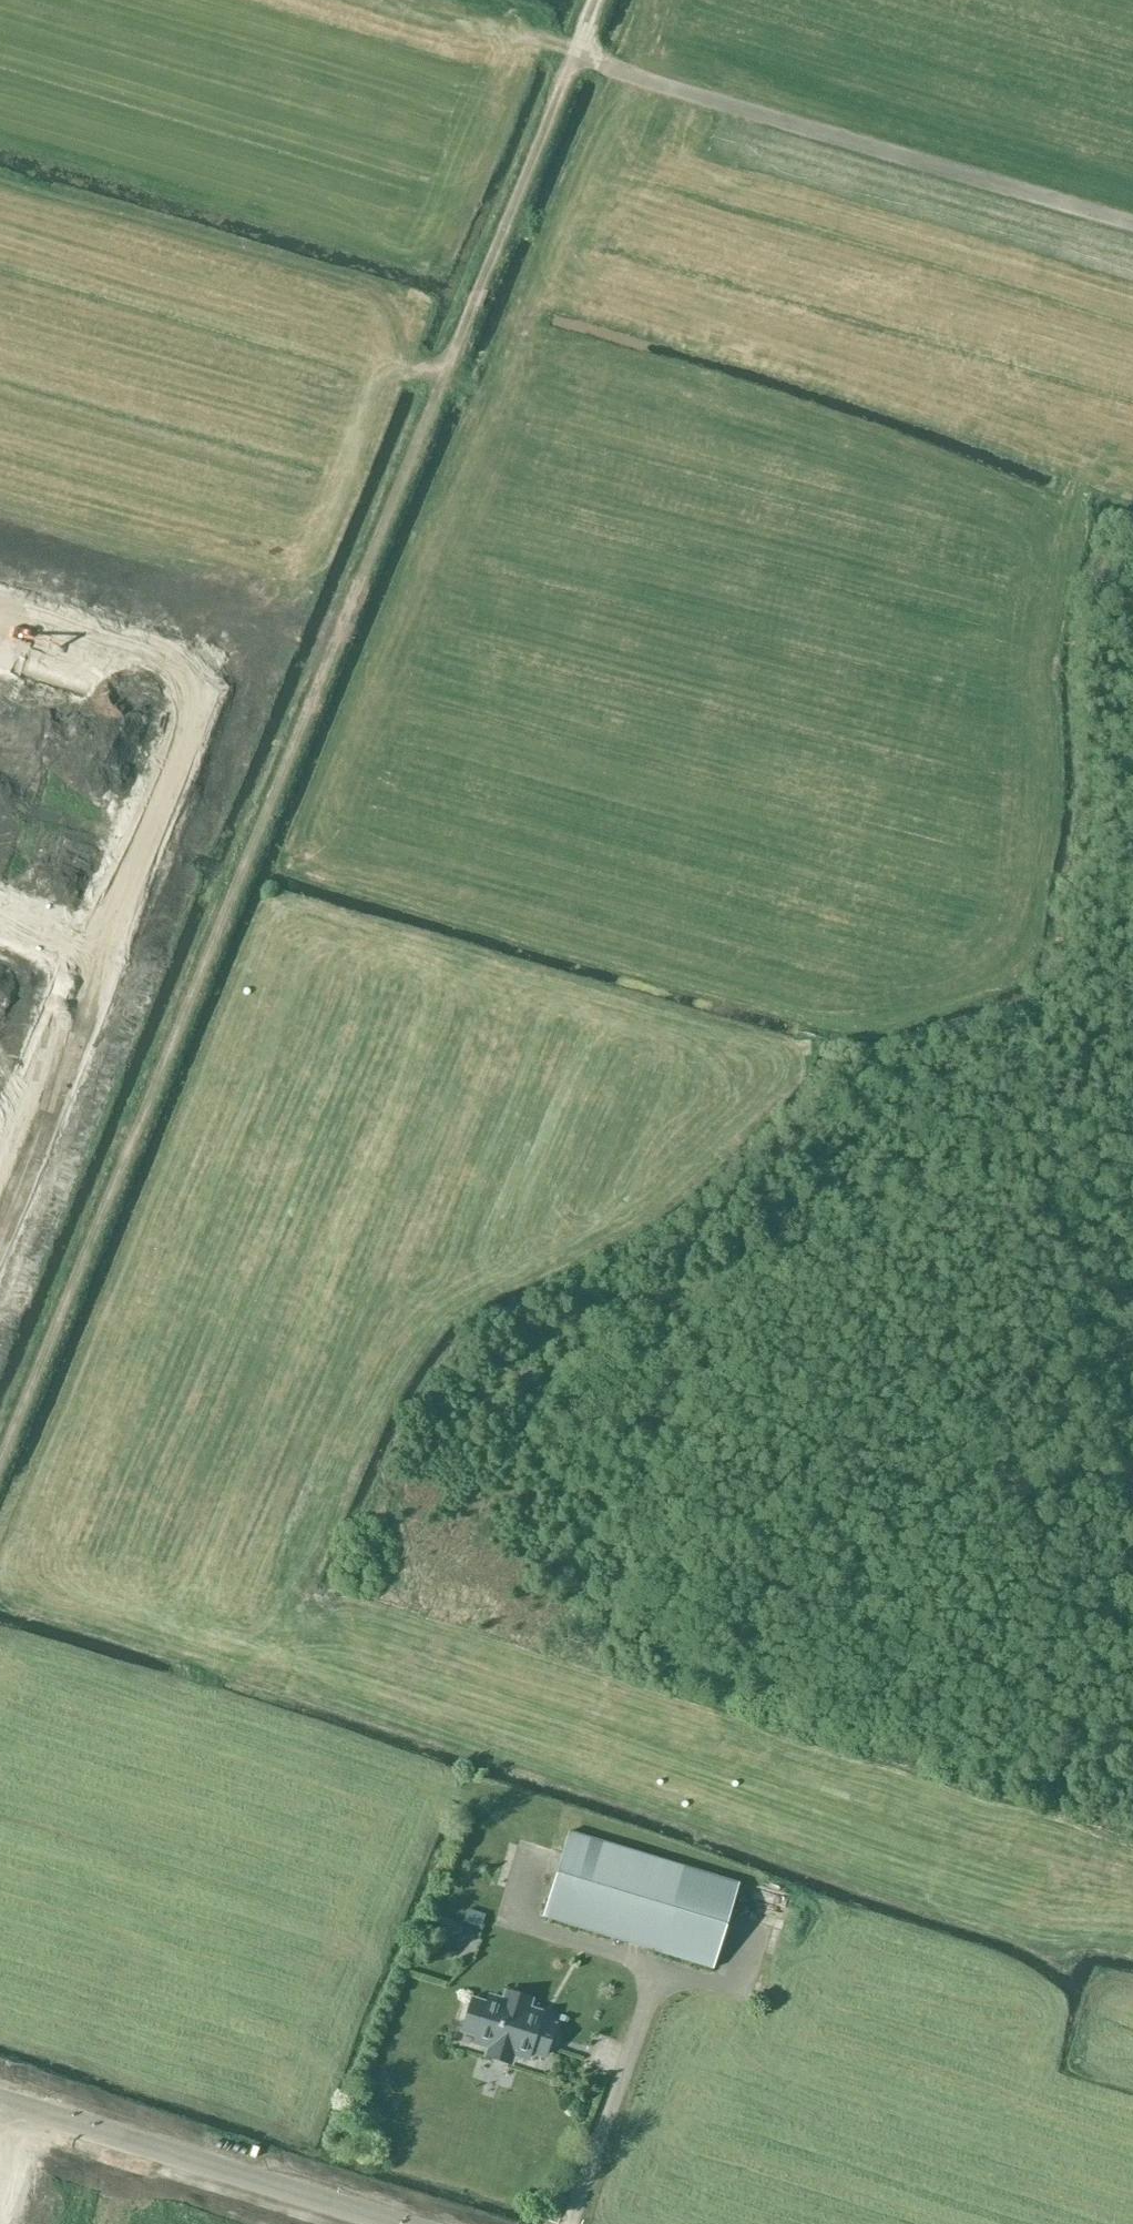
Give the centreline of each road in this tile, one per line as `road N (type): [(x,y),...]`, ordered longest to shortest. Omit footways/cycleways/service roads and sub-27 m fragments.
road 1 (track): [(0,1452),(602,0)]
road 2 (track): [(1132,227),(578,55)]
road 3 (unclassified): [(419,2223),(24,2102)]
road 4 (unclassified): [(101,953),(189,732),(192,709),(182,676),(141,648)]
road 5 (unclassified): [(0,1232),(87,1022),(101,953)]
road 6 (unclassified): [(0,604),(141,648)]

